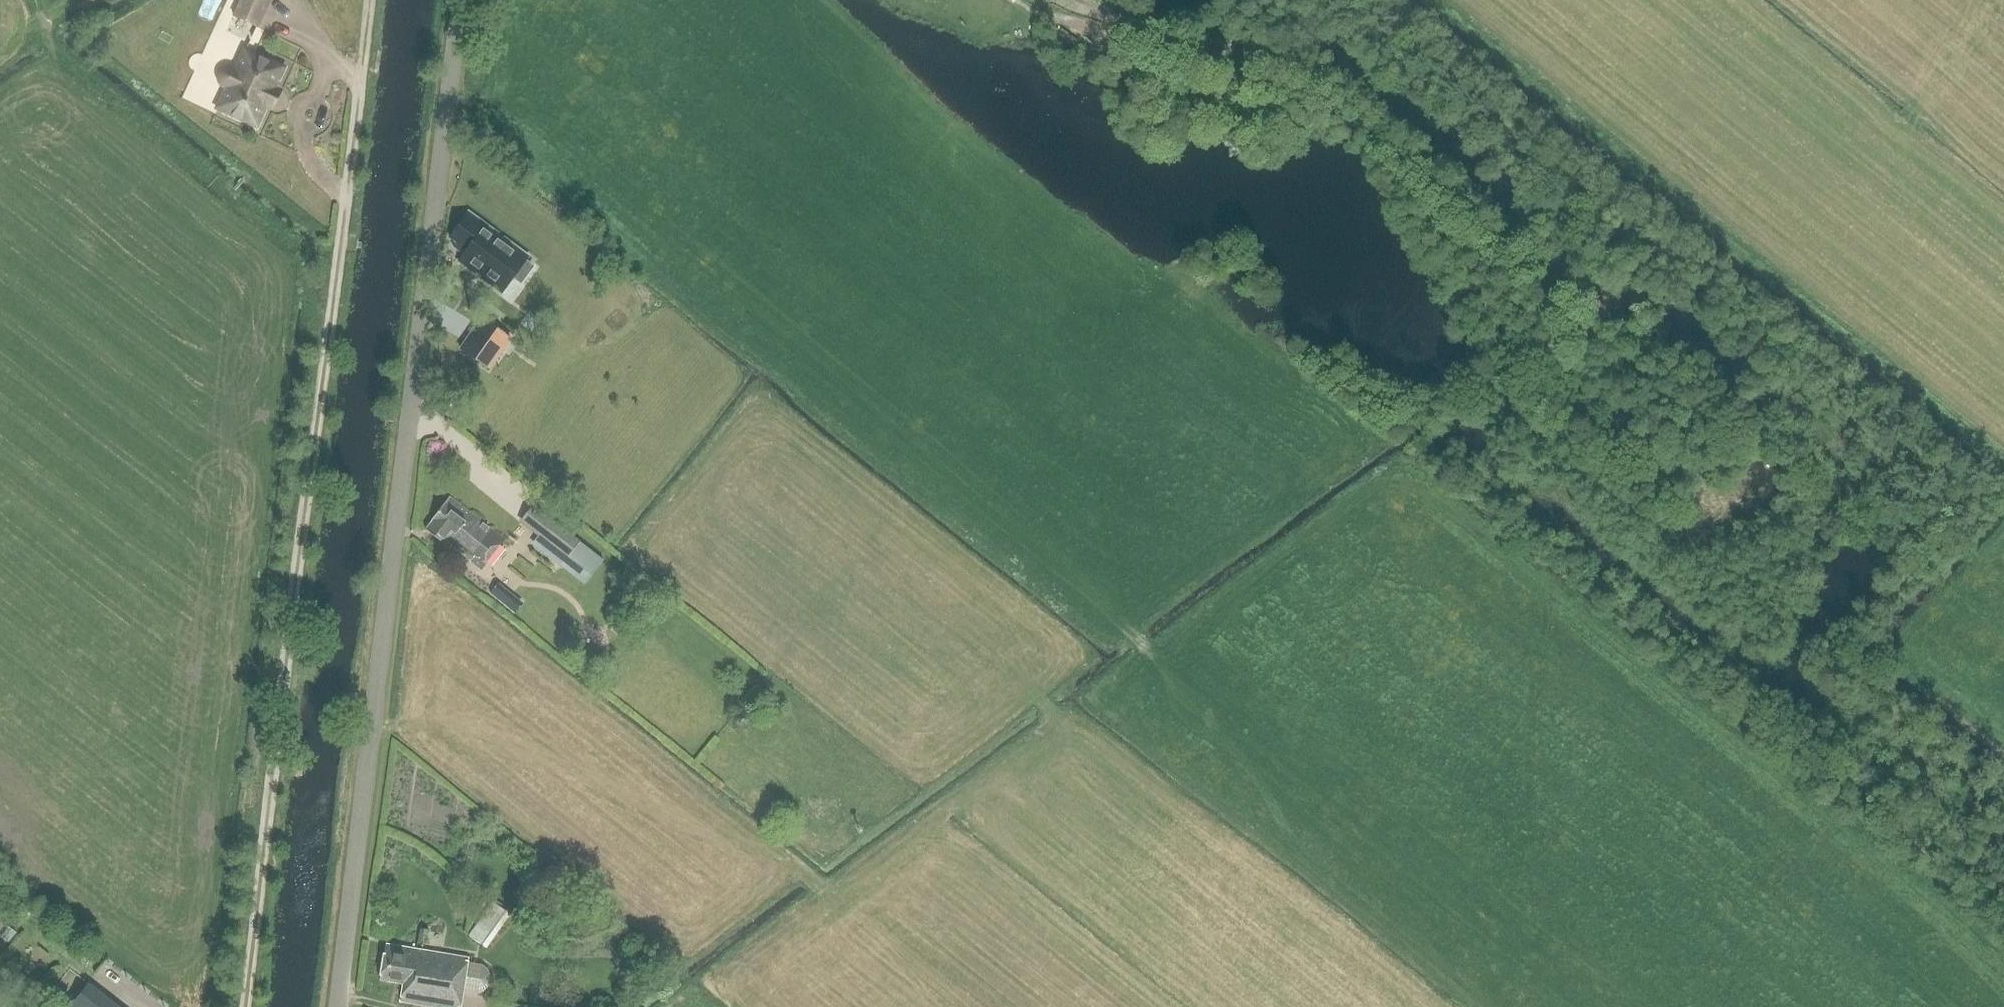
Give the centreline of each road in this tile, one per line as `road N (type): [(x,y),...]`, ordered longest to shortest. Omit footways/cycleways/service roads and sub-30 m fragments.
road 1 (unclassified): [(335,1006),(460,0)]
road 2 (track): [(244,1006),(369,0)]

